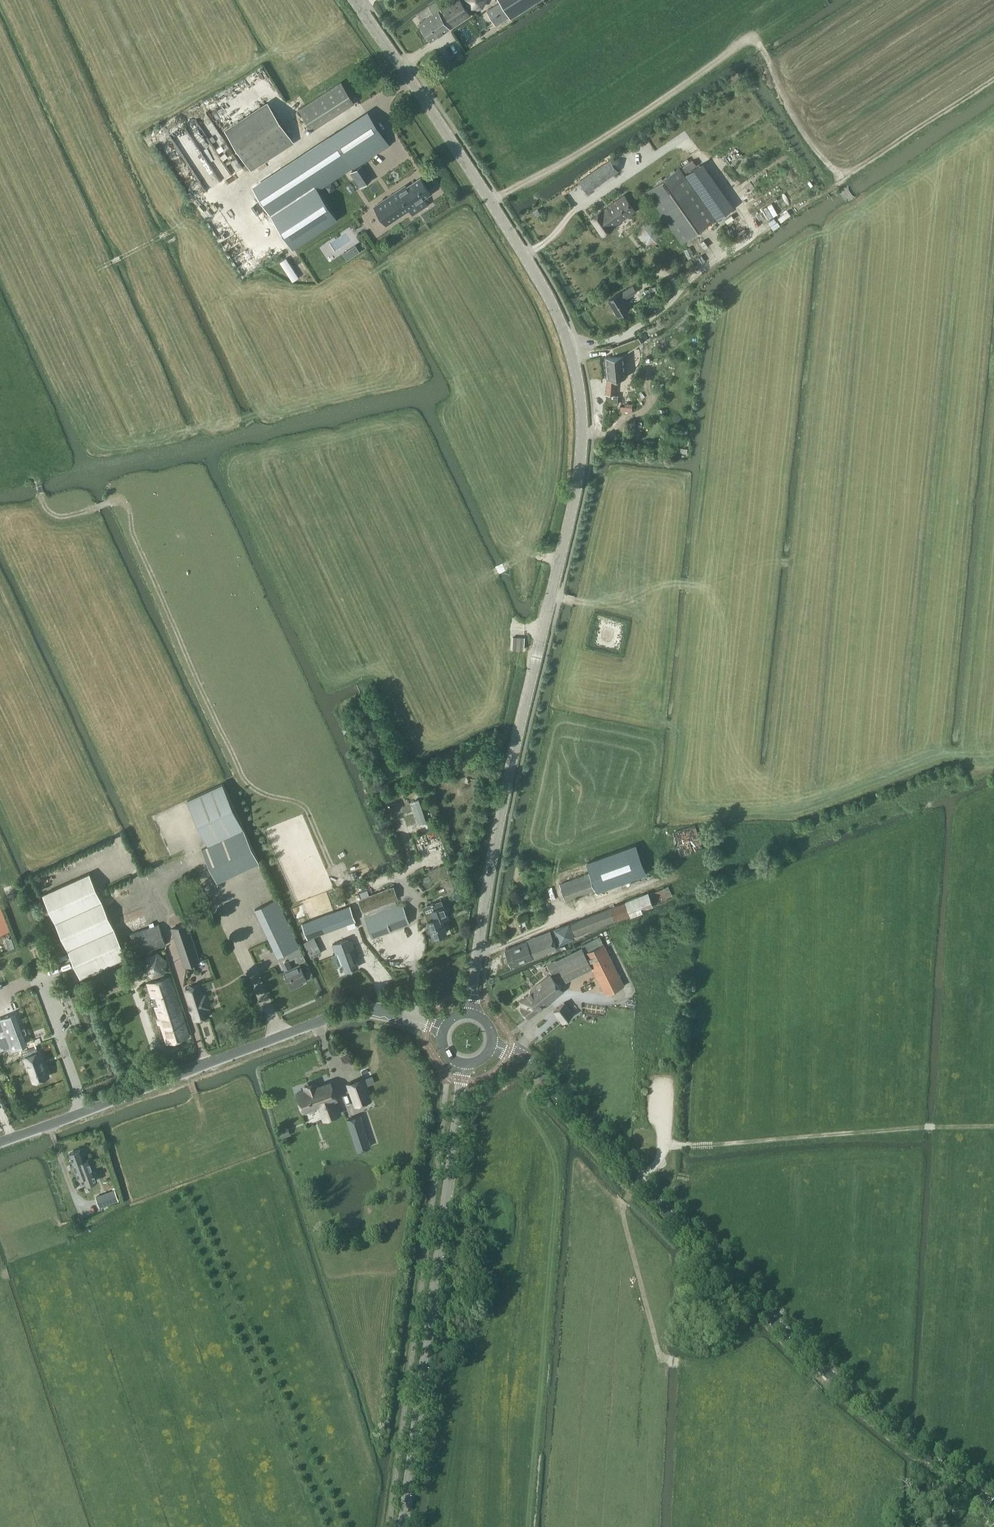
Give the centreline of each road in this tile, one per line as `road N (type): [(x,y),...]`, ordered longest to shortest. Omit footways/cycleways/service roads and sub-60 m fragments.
road 1 (tertiary): [(472,1016),(498,832),(577,481),(578,387),(551,297),(358,0)]
road 2 (tertiary): [(993,1506),(840,1385),(640,1187),(529,1060),(491,1045)]
road 3 (track): [(491,199),(581,153),(745,40),(757,40),(788,110),(841,182),(993,79)]
road 4 (unclassified): [(0,1143),(330,1017),(381,1012),(447,1031)]
road 5 (tertiary): [(404,1526),(466,1062)]
road 6 (track): [(664,1147),(993,1128)]
road 7 (track): [(671,1359),(660,1356),(625,1225),(622,1206),(633,1194)]

